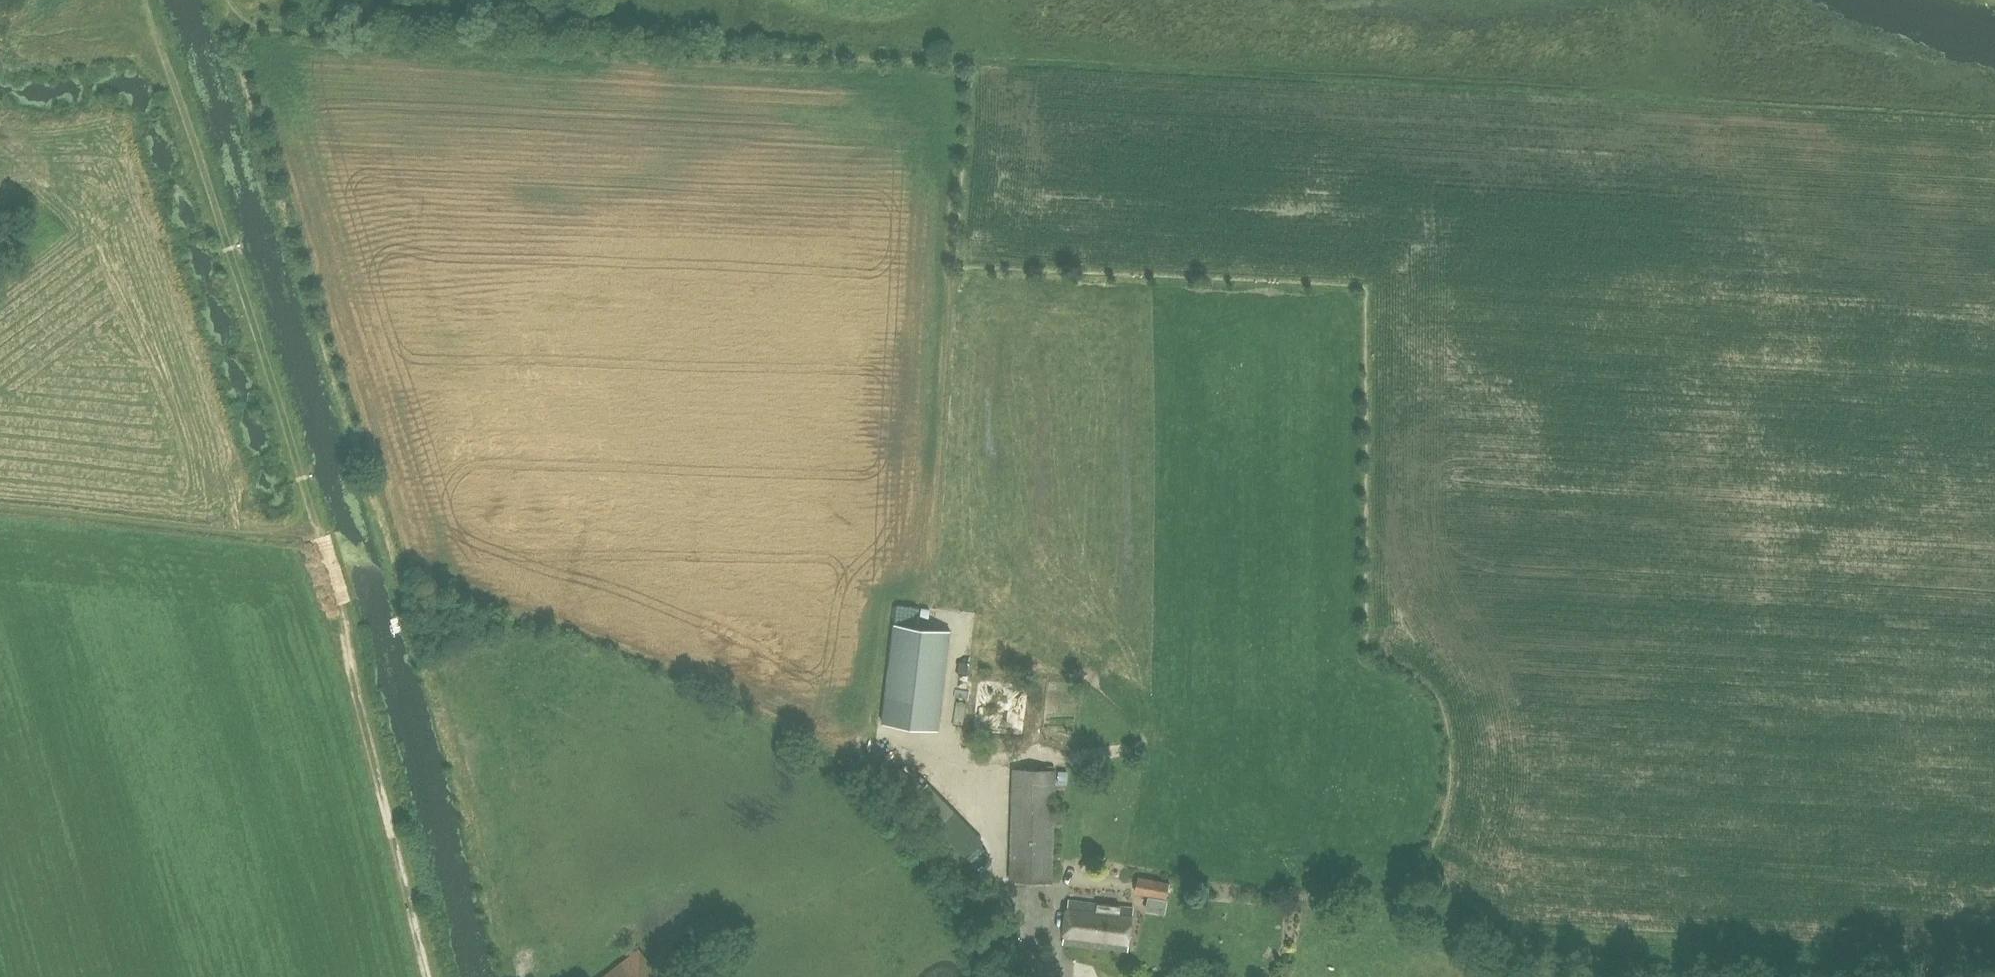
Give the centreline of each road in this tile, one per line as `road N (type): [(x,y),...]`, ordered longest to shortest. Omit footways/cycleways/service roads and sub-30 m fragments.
road 1 (track): [(147,0),(316,529)]
road 2 (track): [(316,529),(432,976)]
road 3 (track): [(0,507),(270,534),(316,529)]

